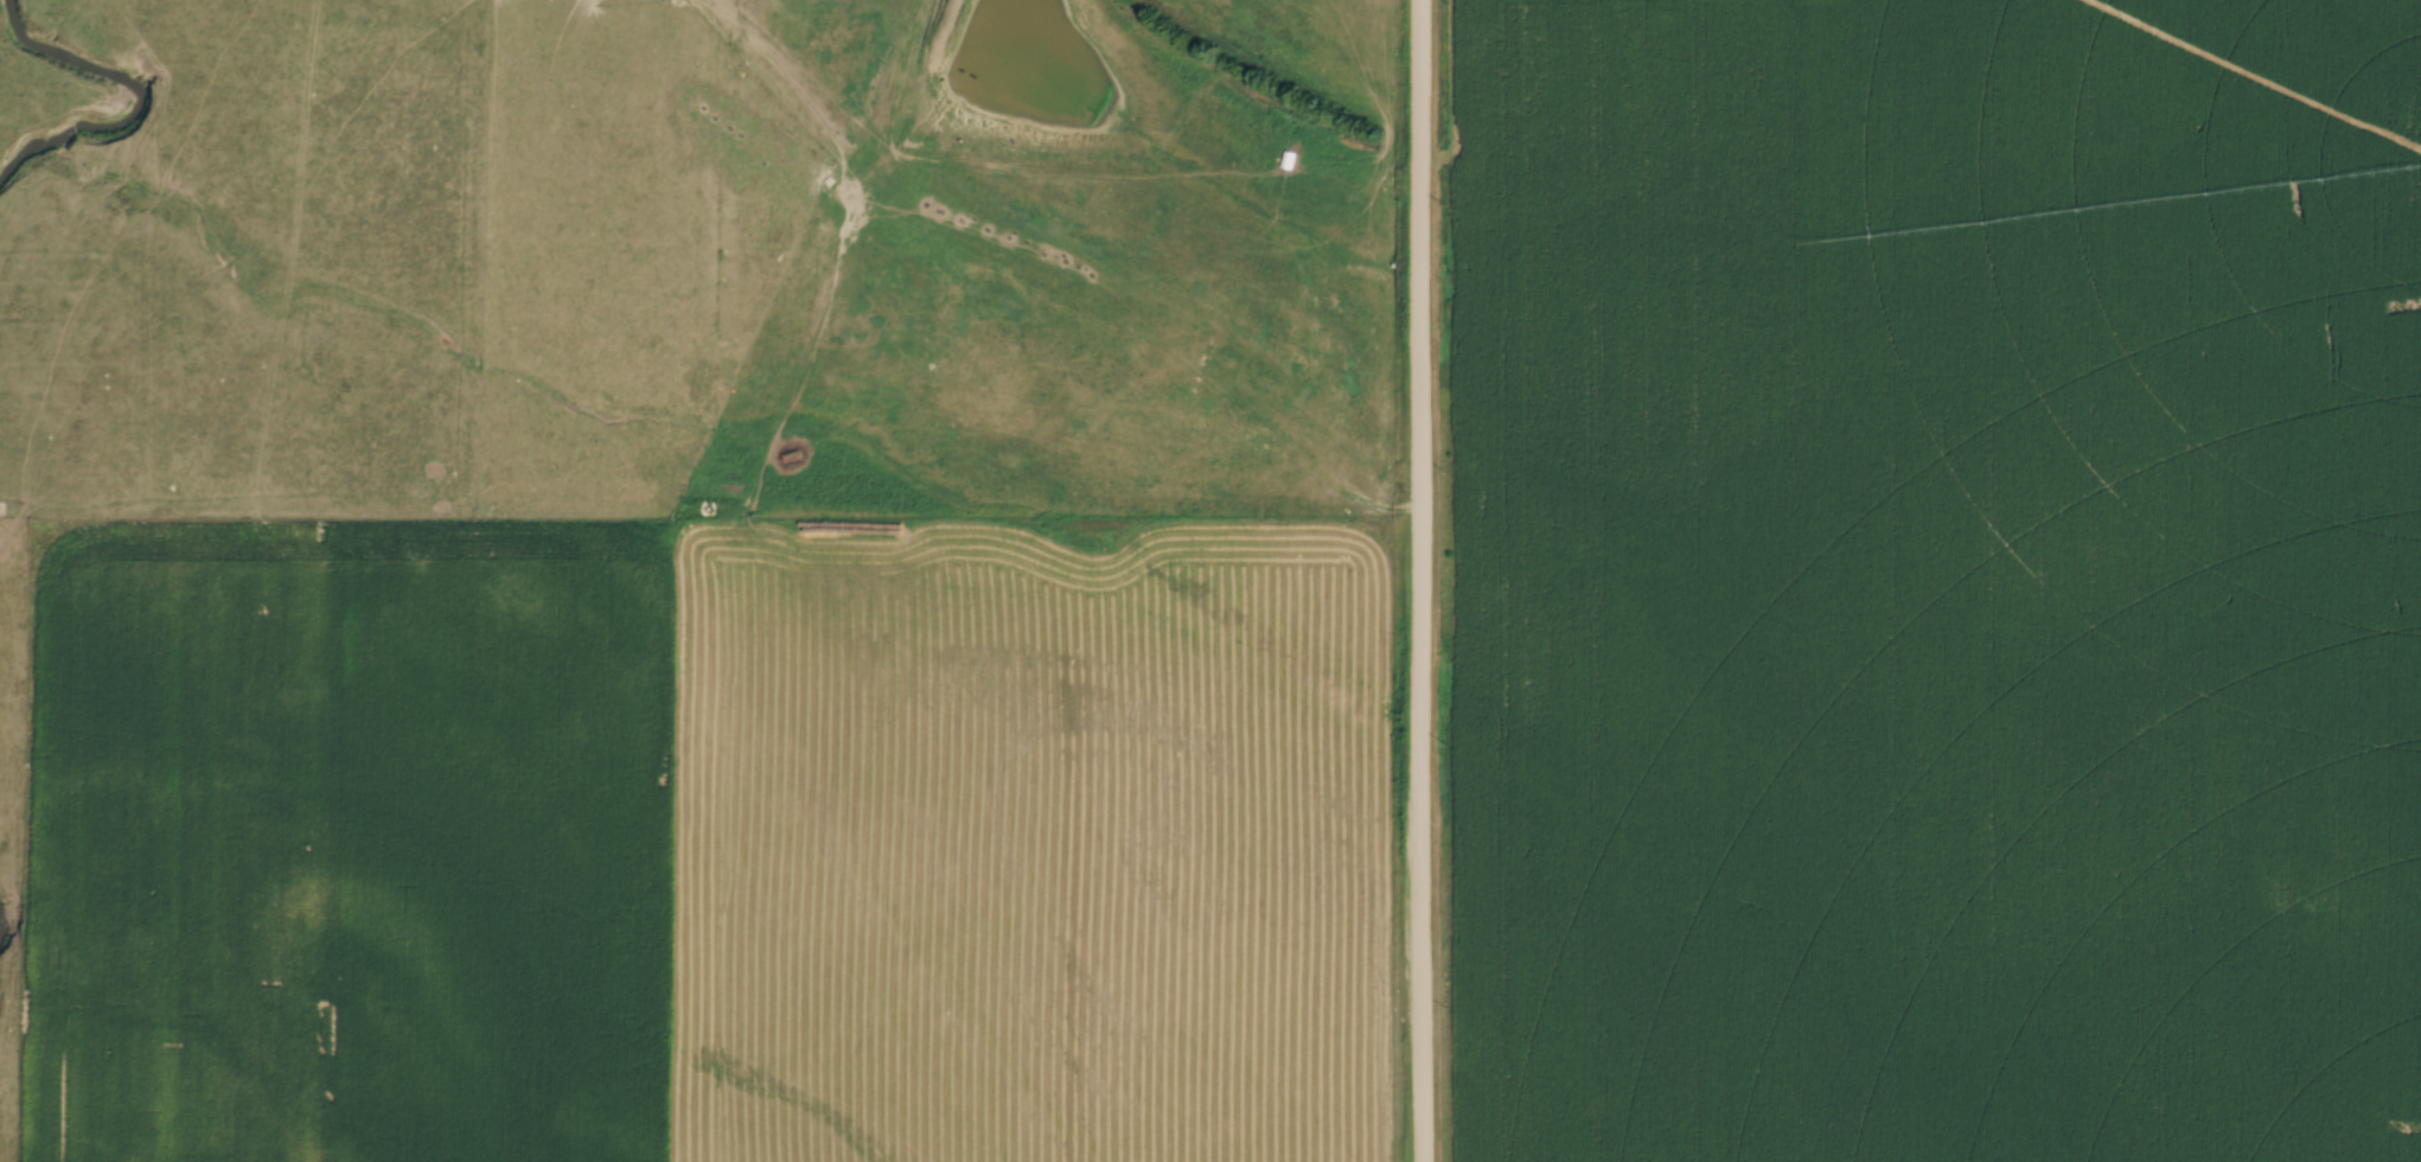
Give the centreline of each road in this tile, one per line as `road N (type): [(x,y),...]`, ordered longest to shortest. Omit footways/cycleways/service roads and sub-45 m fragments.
road 1 (residential): [(1422,1161),(1421,0)]

